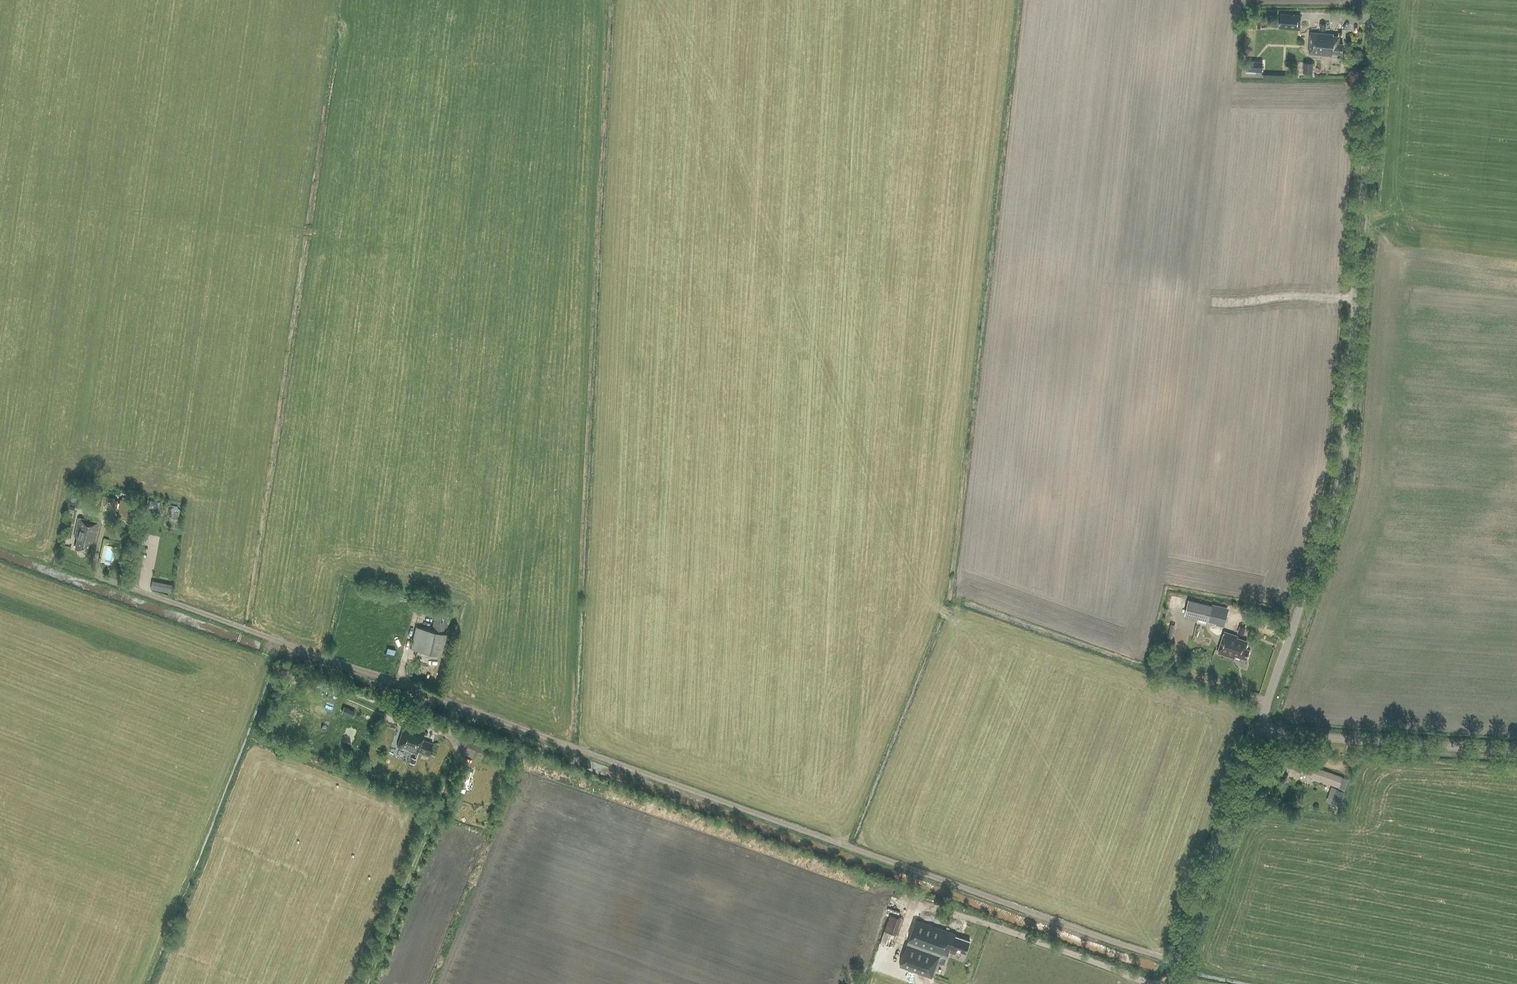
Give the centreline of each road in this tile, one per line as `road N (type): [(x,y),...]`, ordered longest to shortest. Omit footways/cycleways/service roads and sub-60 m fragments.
road 1 (track): [(1177,963),(101,577)]
road 2 (unclassified): [(1259,727),(1341,471),(1379,0)]
road 3 (unclassified): [(1170,983),(1259,727)]
road 4 (unclassified): [(1516,749),(1259,727)]
road 5 (track): [(1153,983),(916,903)]
road 6 (track): [(365,983),(442,776)]
road 7 (track): [(1213,302),(1357,299)]

